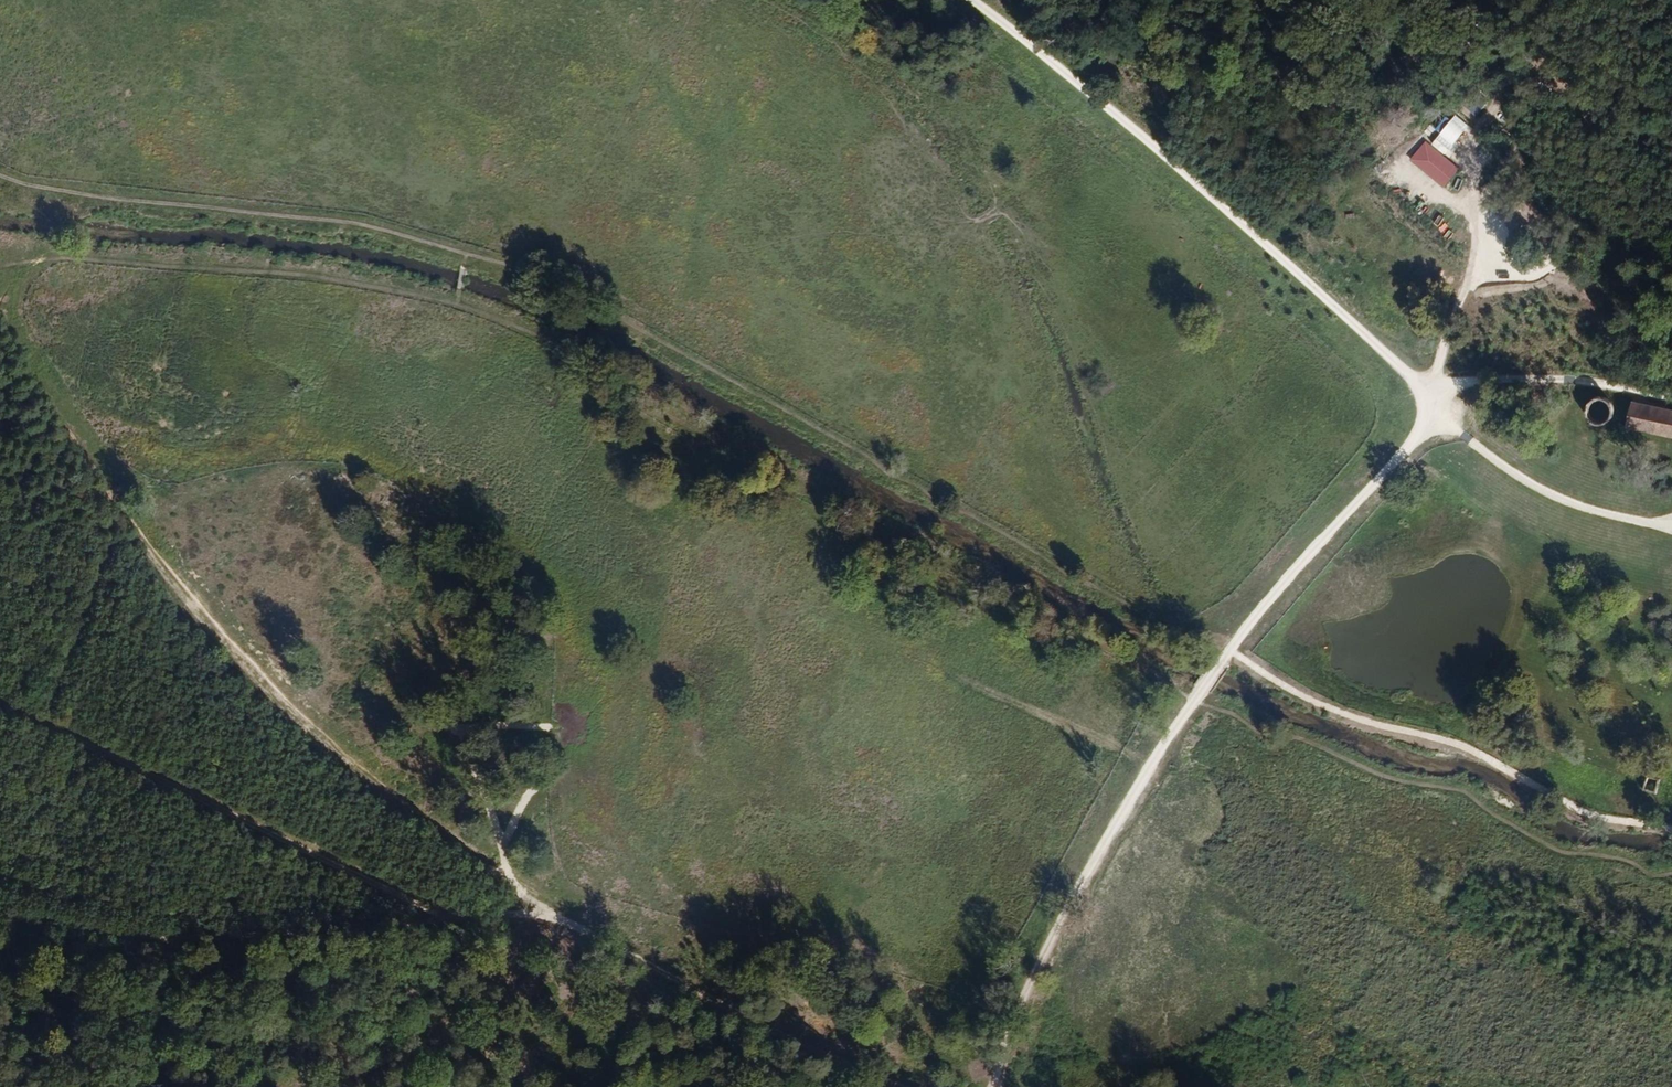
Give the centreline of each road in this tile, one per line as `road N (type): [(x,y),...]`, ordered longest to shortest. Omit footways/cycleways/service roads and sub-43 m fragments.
road 1 (track): [(1432,408),(1525,482),(1561,499),(1671,524)]

